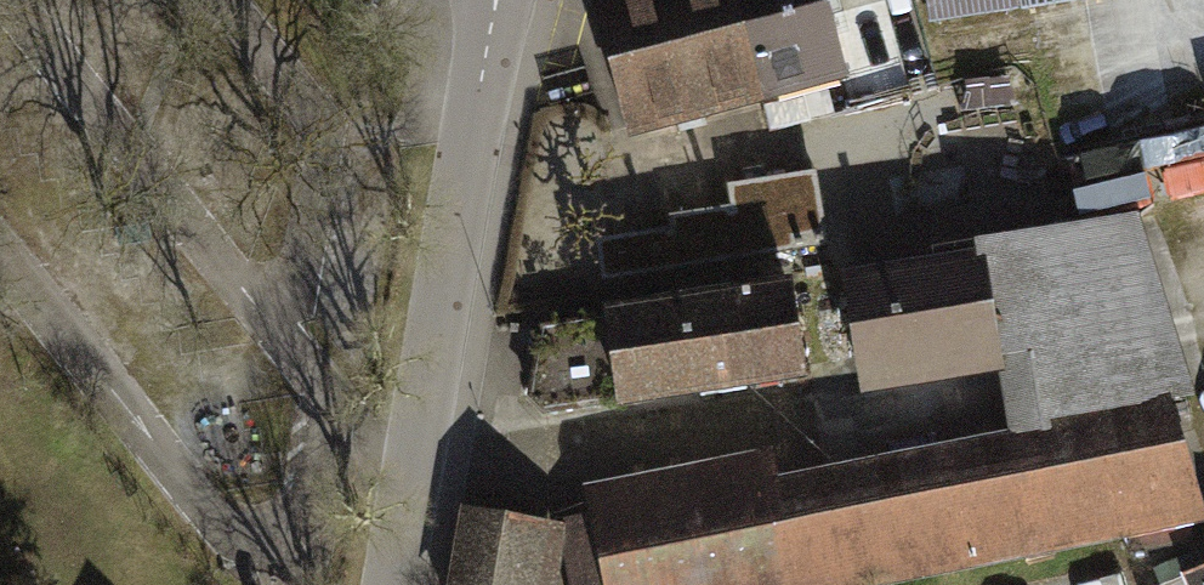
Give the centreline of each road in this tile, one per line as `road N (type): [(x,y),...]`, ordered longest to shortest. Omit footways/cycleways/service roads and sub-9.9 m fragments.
road 1 (residential): [(392,584),(498,0)]

